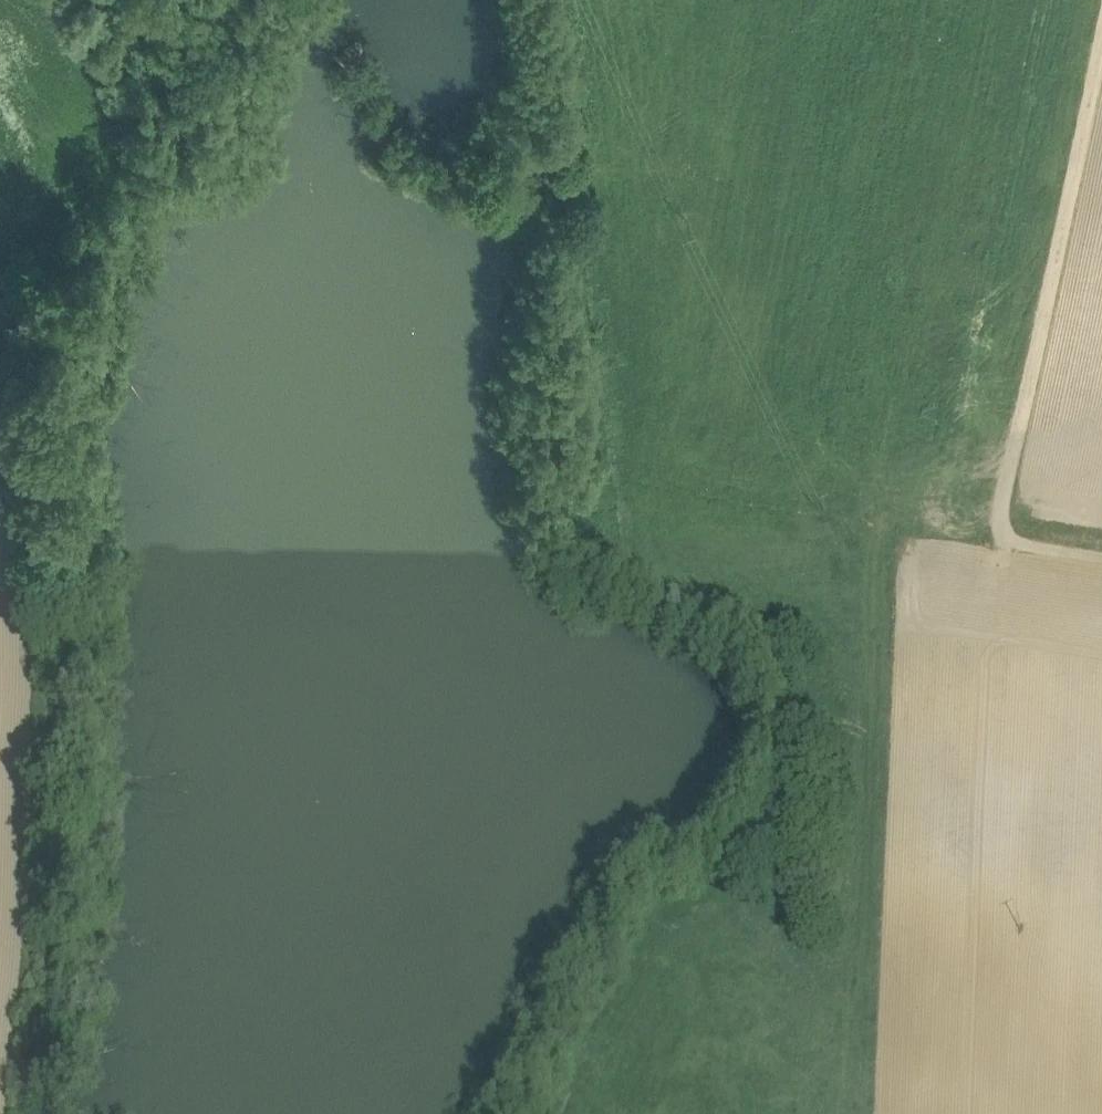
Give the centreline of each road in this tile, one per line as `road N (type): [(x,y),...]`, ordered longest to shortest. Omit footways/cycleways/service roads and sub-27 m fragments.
road 1 (track): [(0,313),(12,331),(31,422),(53,643),(27,1113)]
road 2 (track): [(1101,45),(1001,524),(1015,541),(1101,557)]

